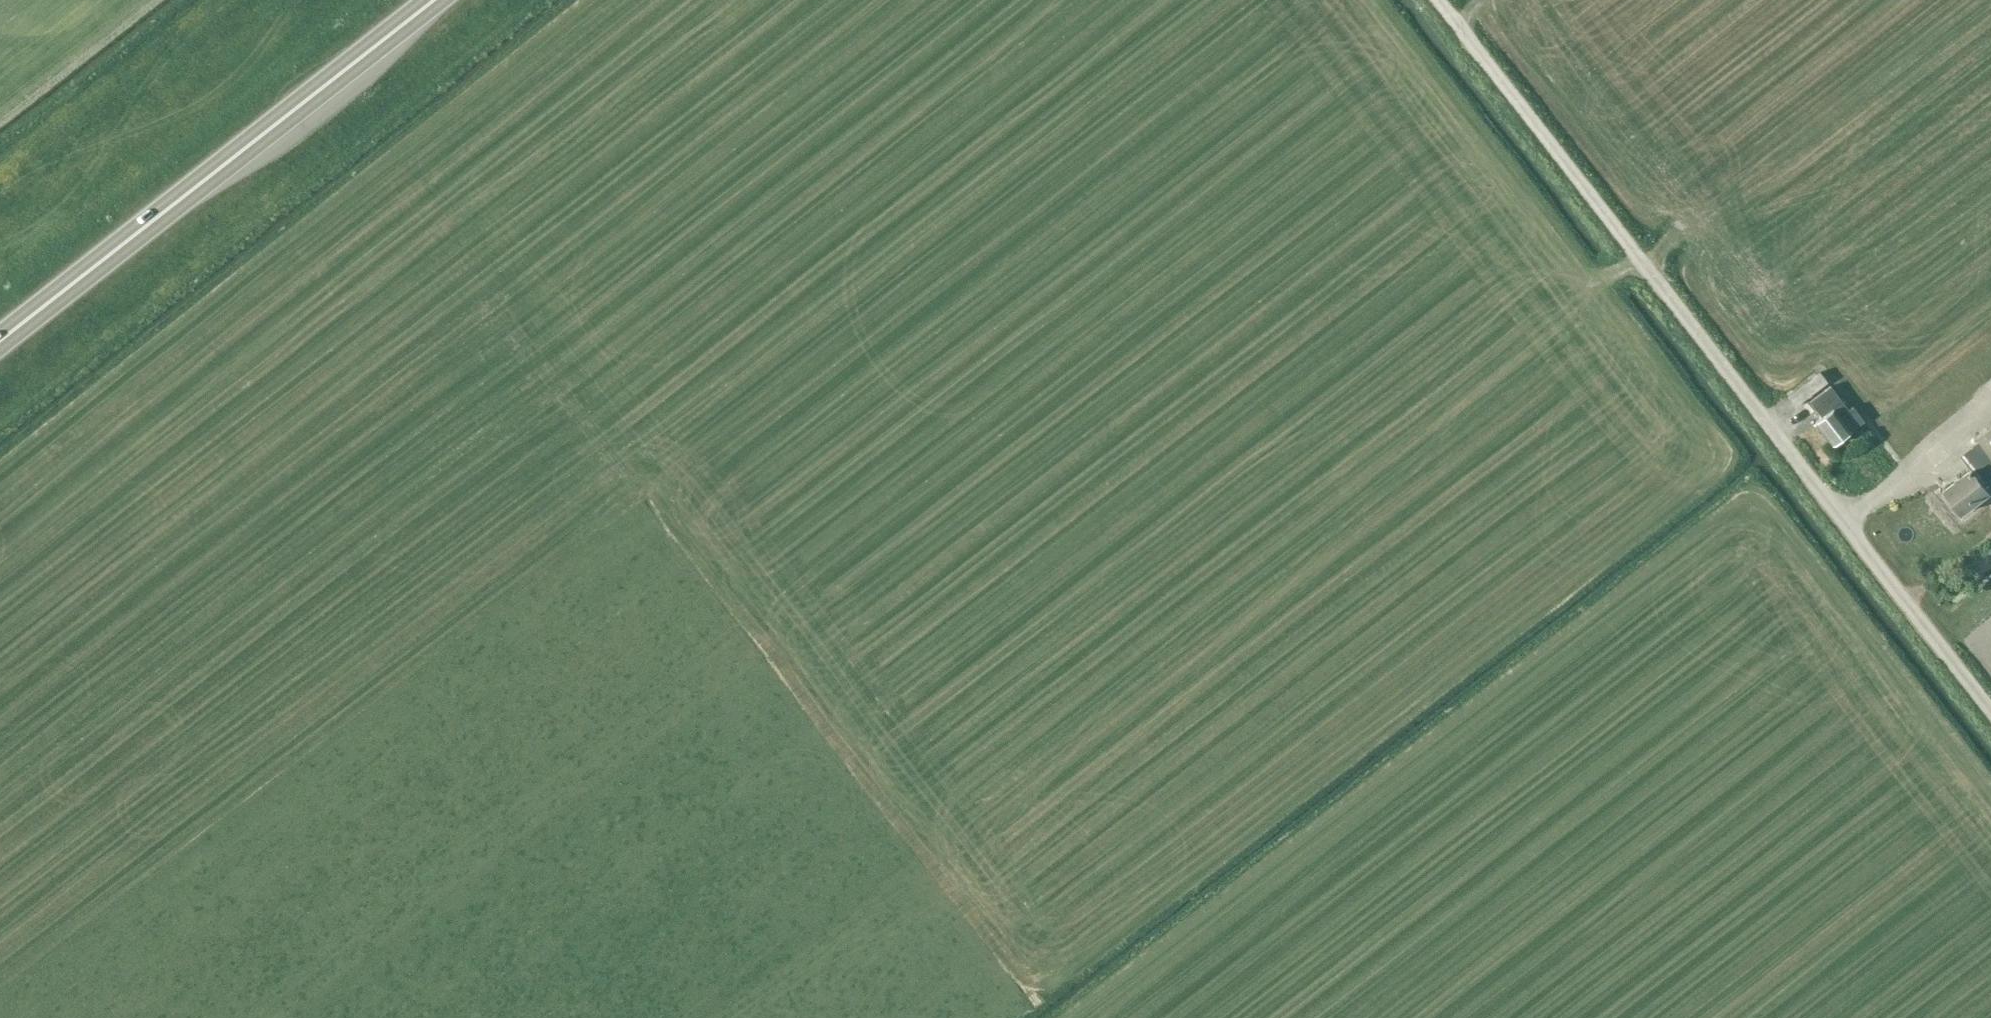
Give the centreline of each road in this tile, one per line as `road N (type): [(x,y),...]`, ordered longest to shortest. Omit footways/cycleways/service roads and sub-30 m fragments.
road 1 (unclassified): [(1990,712),(1438,0)]
road 2 (trunk): [(0,337),(429,0)]

